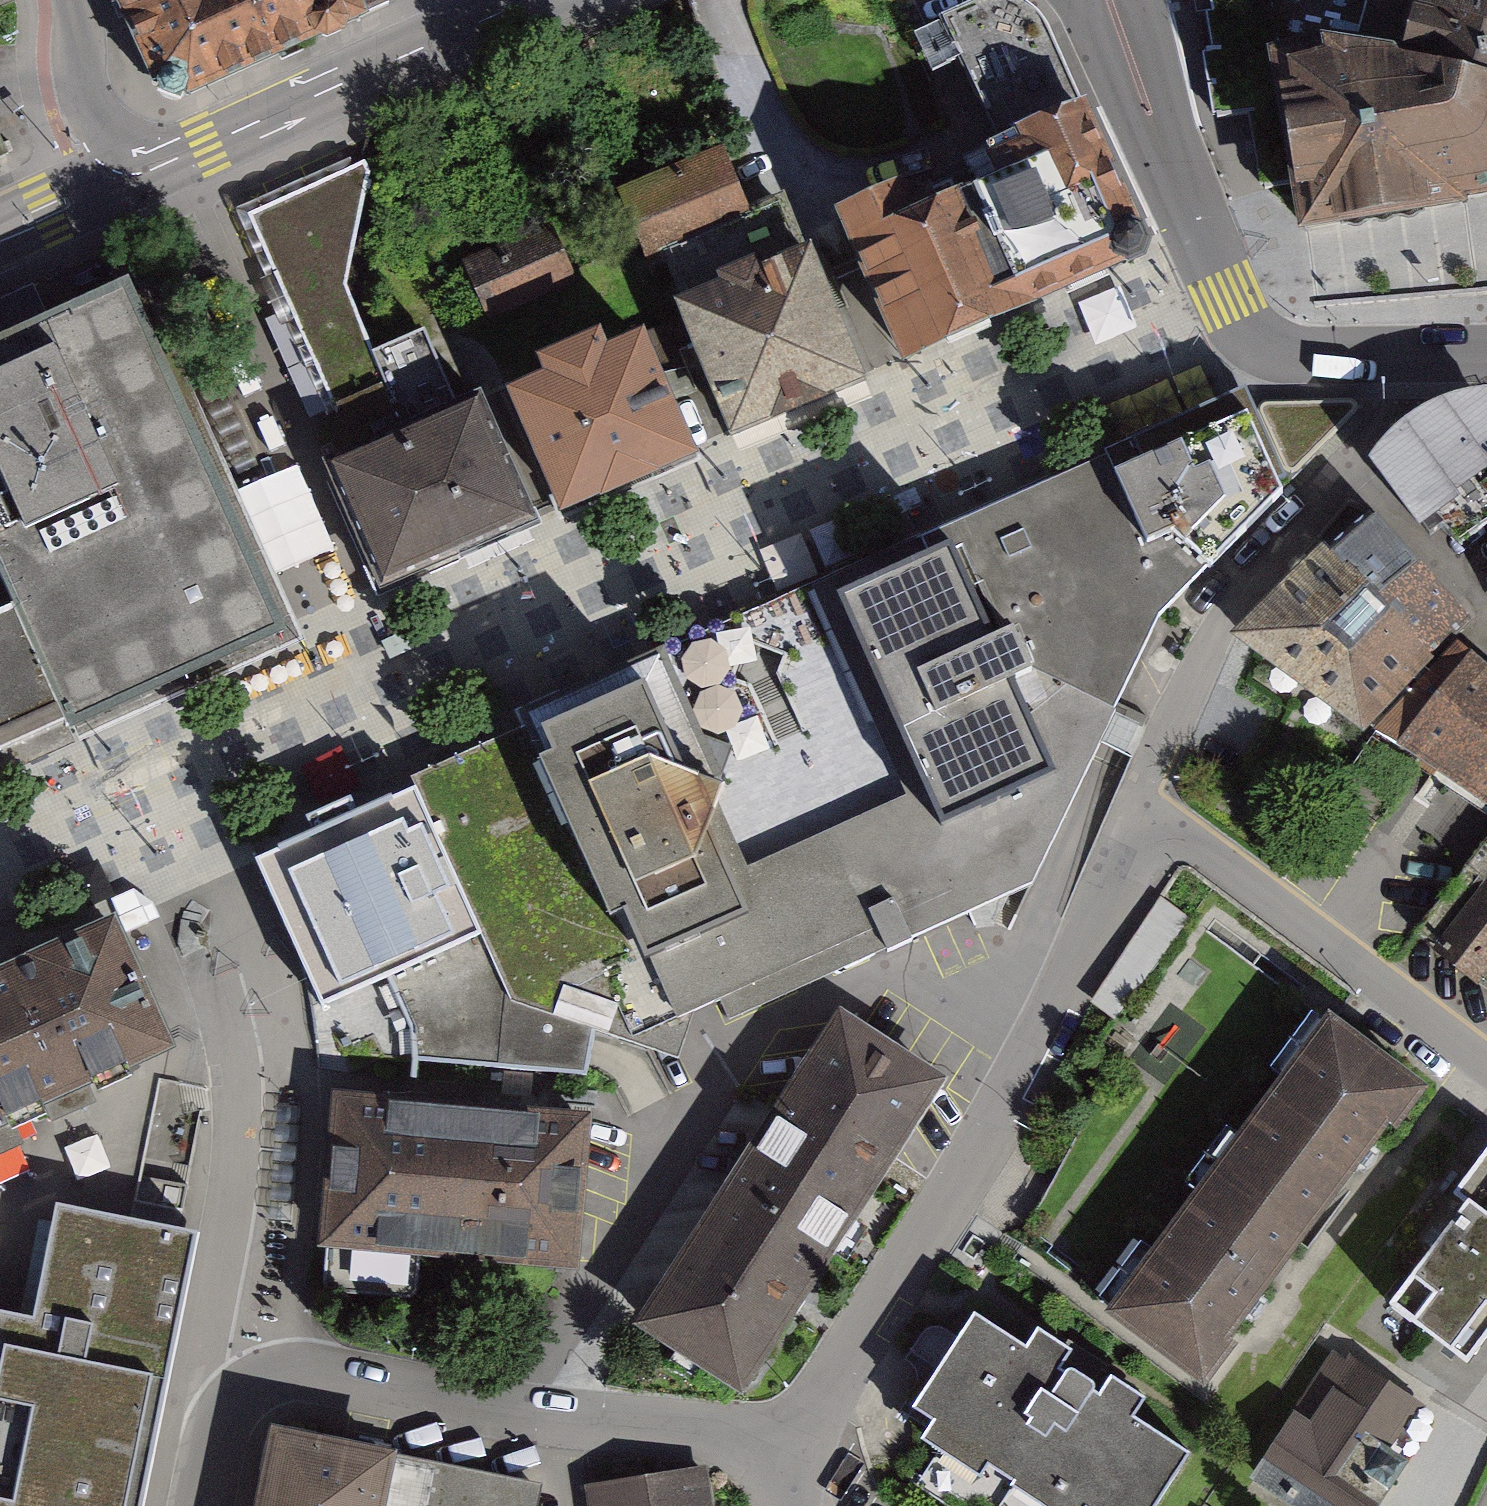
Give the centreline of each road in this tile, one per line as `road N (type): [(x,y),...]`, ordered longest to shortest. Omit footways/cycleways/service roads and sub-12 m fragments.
road 1 (residential): [(777,1453),(992,1145),(1136,799)]
road 2 (unclassified): [(777,1453),(667,1426),(308,1366),(260,1378)]
road 3 (tertiary): [(1108,0),(1242,330),(1288,350),(1408,358)]
road 4 (unclassified): [(1136,799),(1208,644),(1369,450),(1397,409),(1408,358)]
road 5 (residential): [(1136,799),(1486,1062)]
road 6 (tertiary): [(155,168),(529,0)]
road 7 (tertiary): [(155,168),(90,110),(77,67),(72,0)]
road 8 (tertiary): [(0,235),(155,168)]
road 9 (residential): [(260,1378),(220,1420),(201,1505)]

